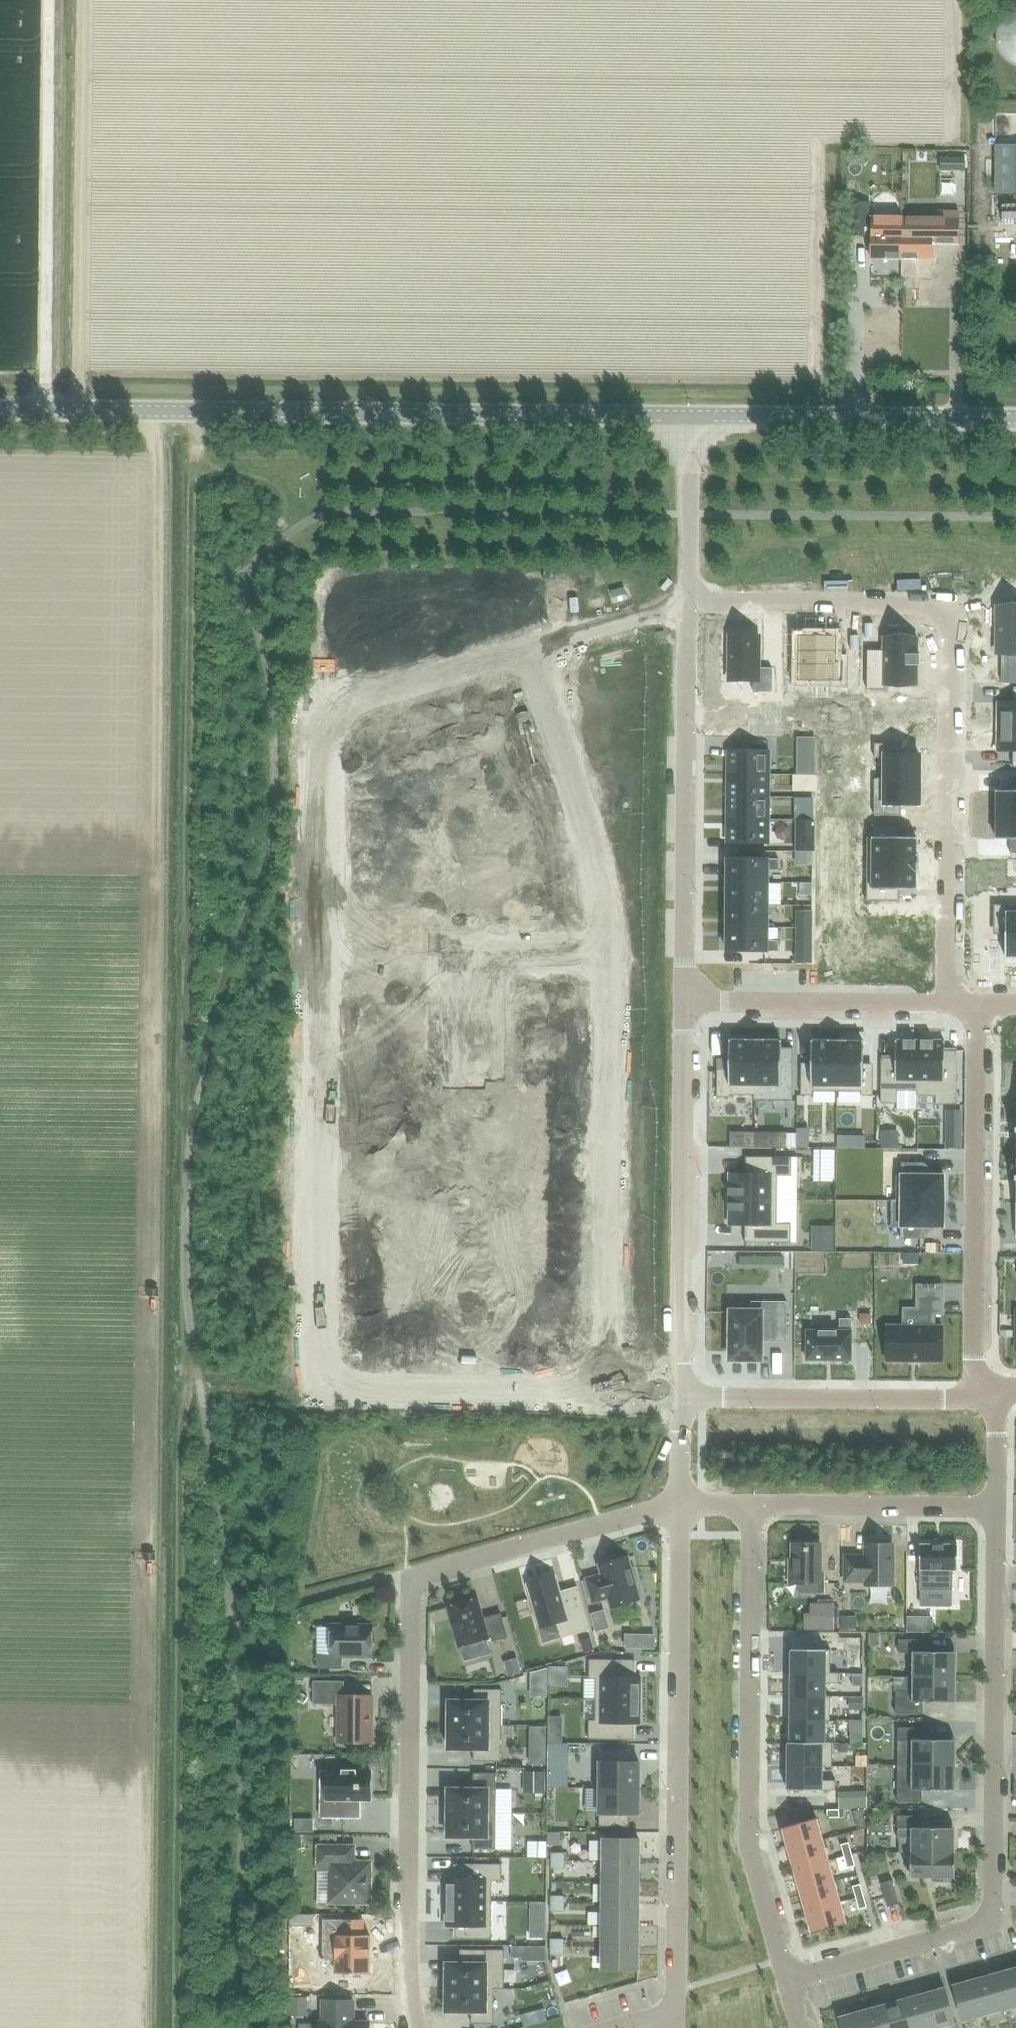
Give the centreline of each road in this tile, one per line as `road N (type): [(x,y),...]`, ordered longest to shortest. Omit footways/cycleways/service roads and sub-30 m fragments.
road 1 (residential): [(536,645),(322,706),(314,1395),(608,1399)]
road 2 (residential): [(417,2027),(408,1940),(410,1579),(599,1522),(679,1508)]
road 3 (unclassified): [(688,416),(0,410)]
road 4 (residential): [(947,1002),(948,604),(687,602)]
road 5 (residential): [(996,1510),(993,1925),(786,1984)]
road 6 (residential): [(679,1508),(672,2015)]
road 7 (residential): [(752,1507),(752,1851),(786,1984)]
road 8 (residential): [(608,1399),(612,953)]
road 9 (track): [(83,0),(79,411)]
road 10 (track): [(44,410),(49,0)]
road 11 (residential): [(683,998),(681,1398)]
road 12 (residential): [(976,1002),(975,1401)]
road 13 (residential): [(687,602),(683,998)]
road 14 (unclassified): [(1015,419),(688,416)]
road 15 (residential): [(612,953),(600,876),(536,645)]
road 16 (residential): [(975,1401),(681,1398)]
road 17 (residential): [(612,953),(466,952),(465,1077)]
road 18 (residential): [(947,1002),(683,998)]
road 19 (residential): [(752,1507),(996,1510)]
road 20 (residential): [(688,416),(687,602)]
road 21 (residential): [(687,602),(536,645)]

